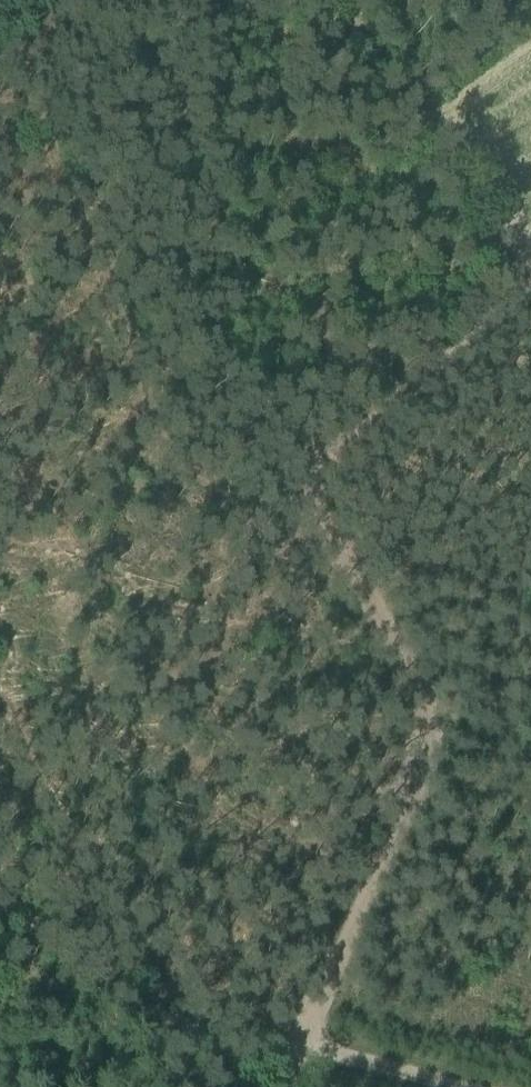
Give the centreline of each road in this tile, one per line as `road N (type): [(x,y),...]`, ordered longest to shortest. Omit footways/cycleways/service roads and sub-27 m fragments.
road 1 (track): [(275,1086),(421,778),(425,739),(411,682),(318,505),(350,0)]
road 2 (track): [(530,278),(415,116),(351,0)]
road 3 (track): [(0,897),(200,1034),(249,1086)]
road 4 (track): [(325,467),(530,284)]
road 5 (track): [(200,1034),(297,1038),(448,1086)]
road 6 (track): [(115,0),(157,73),(212,211)]

